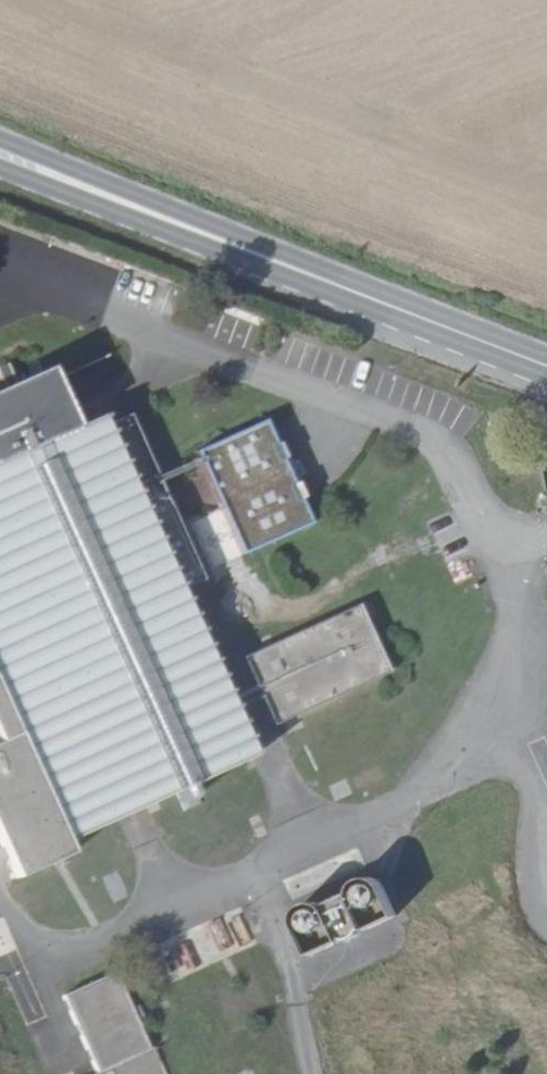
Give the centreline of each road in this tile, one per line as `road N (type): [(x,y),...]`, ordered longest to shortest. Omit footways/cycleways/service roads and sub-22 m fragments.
road 1 (secondary): [(428,326),(0,144)]
road 2 (secondary): [(0,173),(428,326)]
road 3 (secondary): [(428,326),(546,373)]

